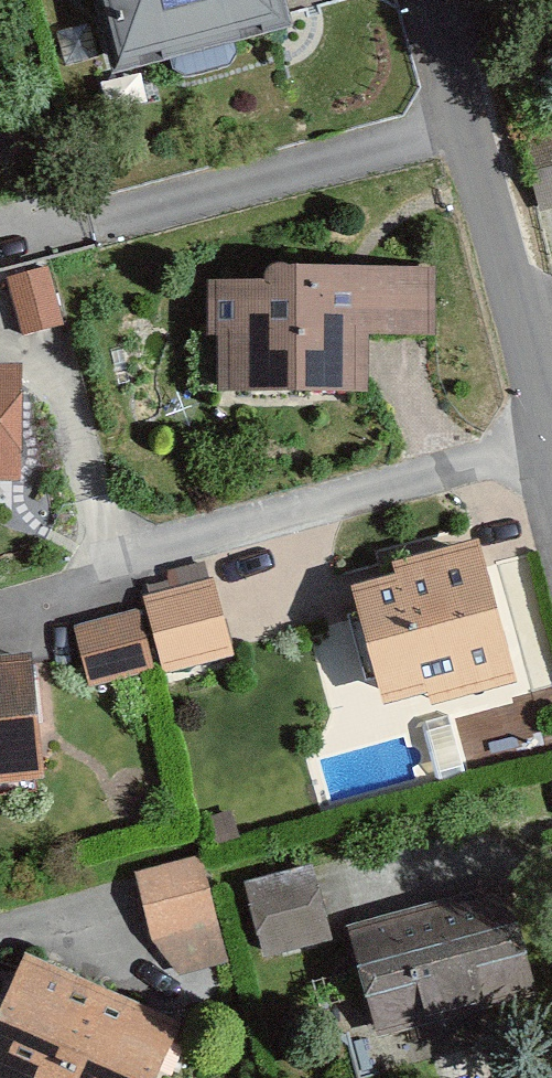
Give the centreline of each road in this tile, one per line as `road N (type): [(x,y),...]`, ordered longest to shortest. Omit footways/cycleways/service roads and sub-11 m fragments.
road 1 (residential): [(436,0),(551,439)]

